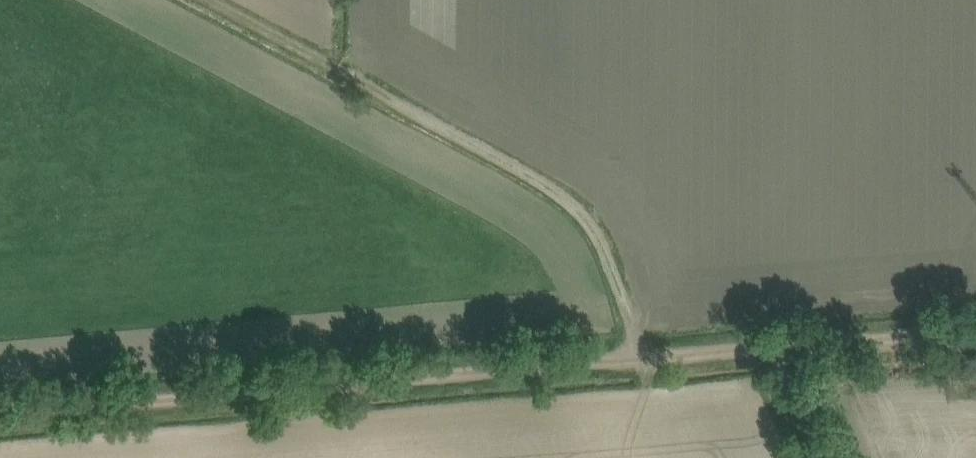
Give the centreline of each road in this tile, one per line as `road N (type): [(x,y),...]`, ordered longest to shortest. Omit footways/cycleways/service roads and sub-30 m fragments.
road 1 (track): [(782,347),(0,418)]
road 2 (track): [(208,0),(582,211),(627,311),(639,360)]
road 3 (track): [(975,342),(782,347)]
road 4 (track): [(782,347),(829,457)]

